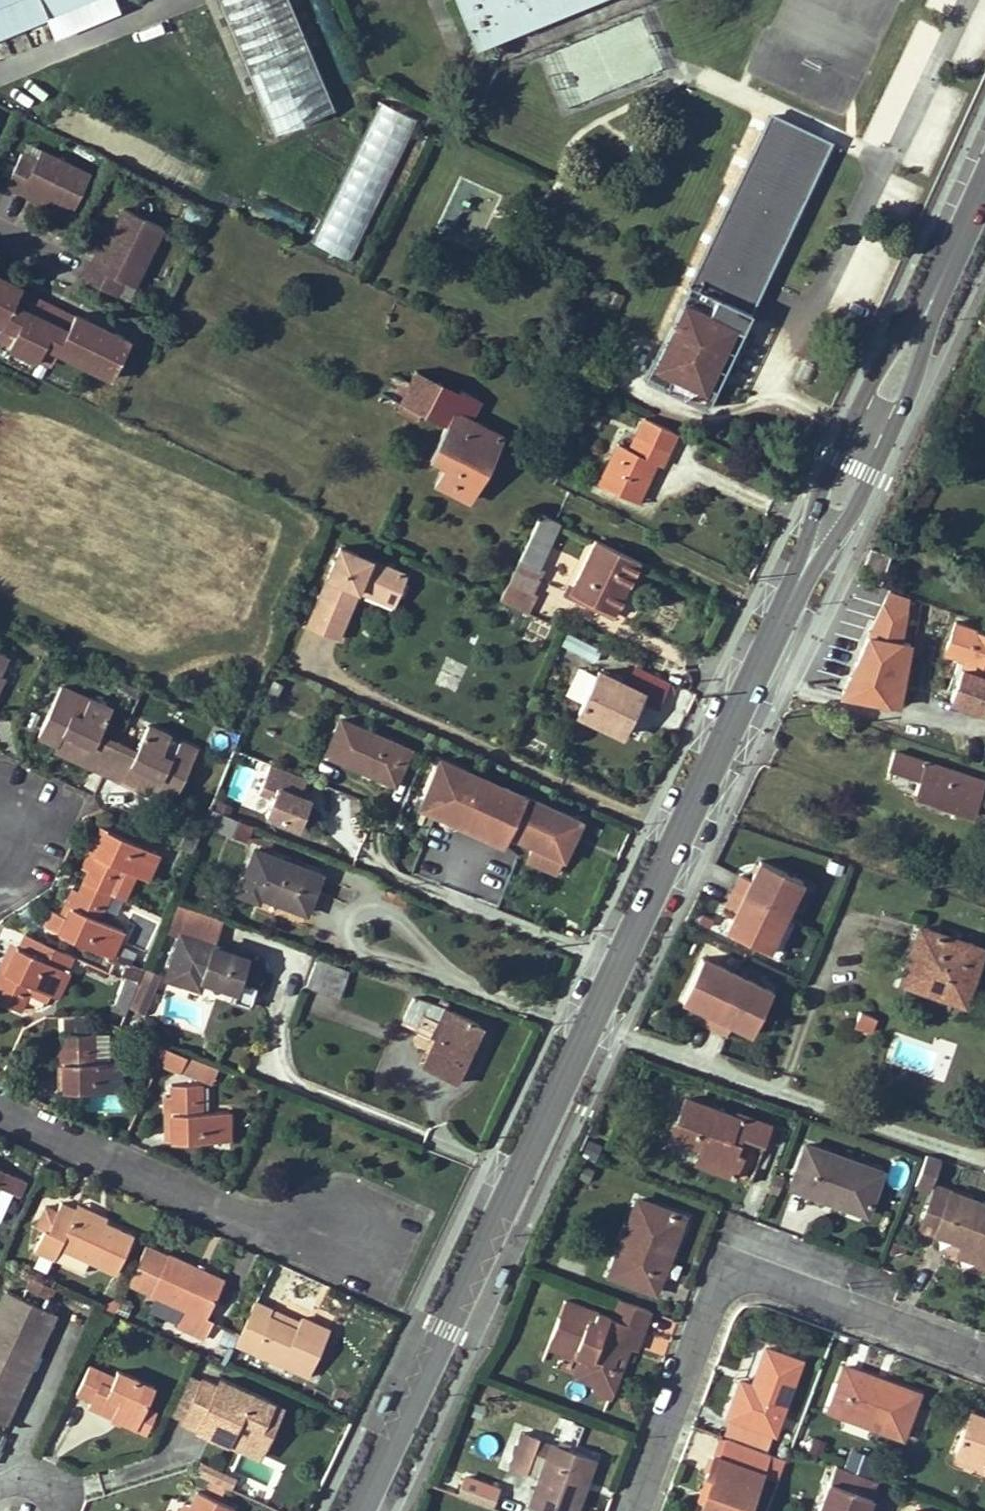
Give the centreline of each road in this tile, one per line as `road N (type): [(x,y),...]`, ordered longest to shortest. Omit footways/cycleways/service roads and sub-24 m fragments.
road 1 (secondary): [(370,1510),(446,1331),(984,181)]
road 2 (residential): [(636,1510),(727,1263),(984,1362)]
road 3 (residential): [(0,1099),(248,1227),(355,1246)]

